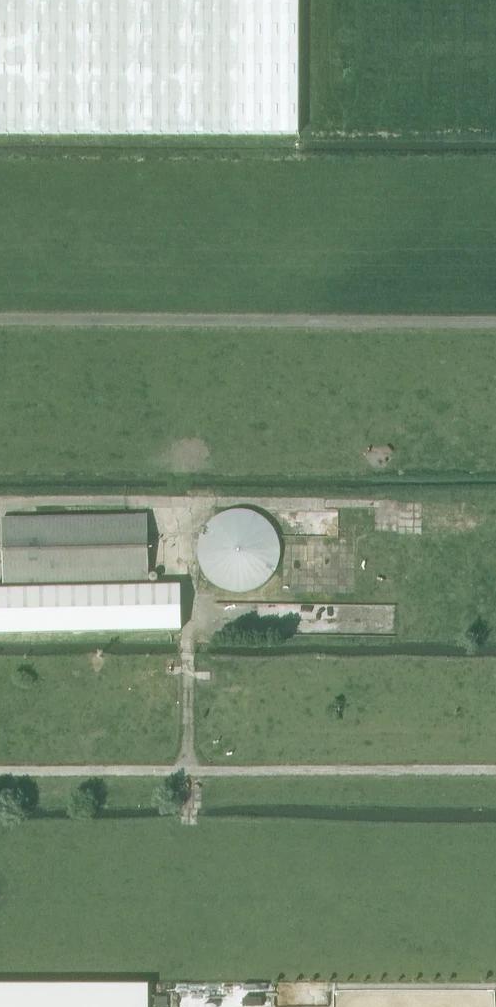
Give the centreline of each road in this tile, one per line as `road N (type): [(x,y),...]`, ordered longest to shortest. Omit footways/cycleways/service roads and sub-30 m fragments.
road 1 (track): [(0,773),(495,775)]

